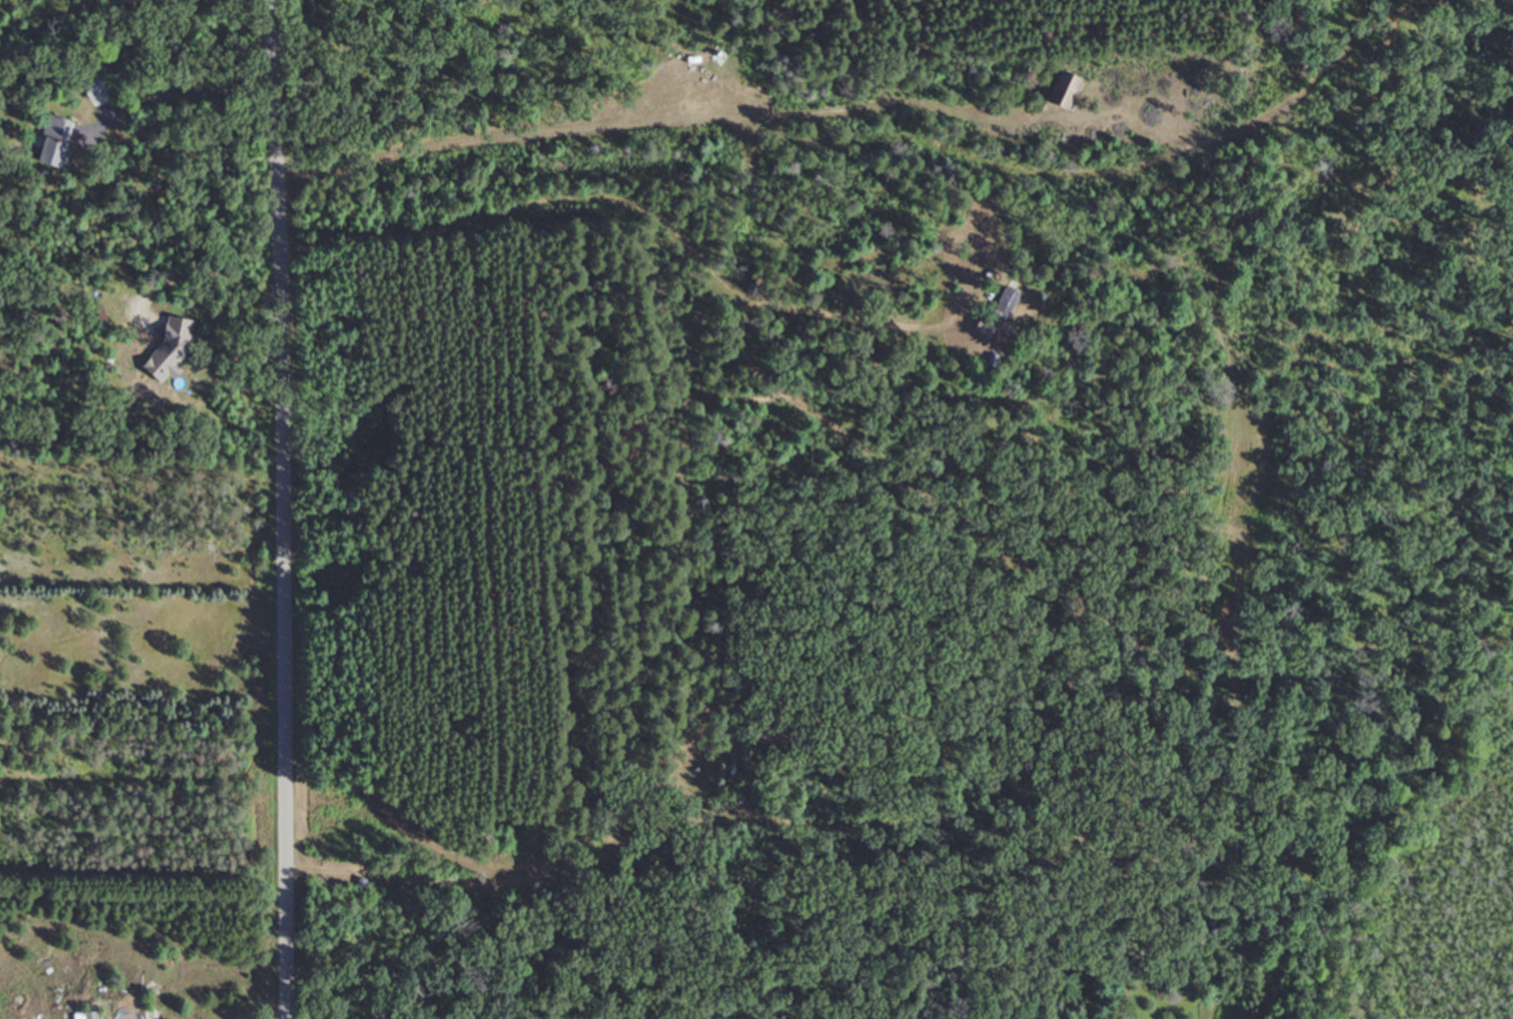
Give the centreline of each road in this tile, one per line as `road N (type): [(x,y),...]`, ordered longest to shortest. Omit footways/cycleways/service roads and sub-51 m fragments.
road 1 (residential): [(281,1018),(261,0)]

